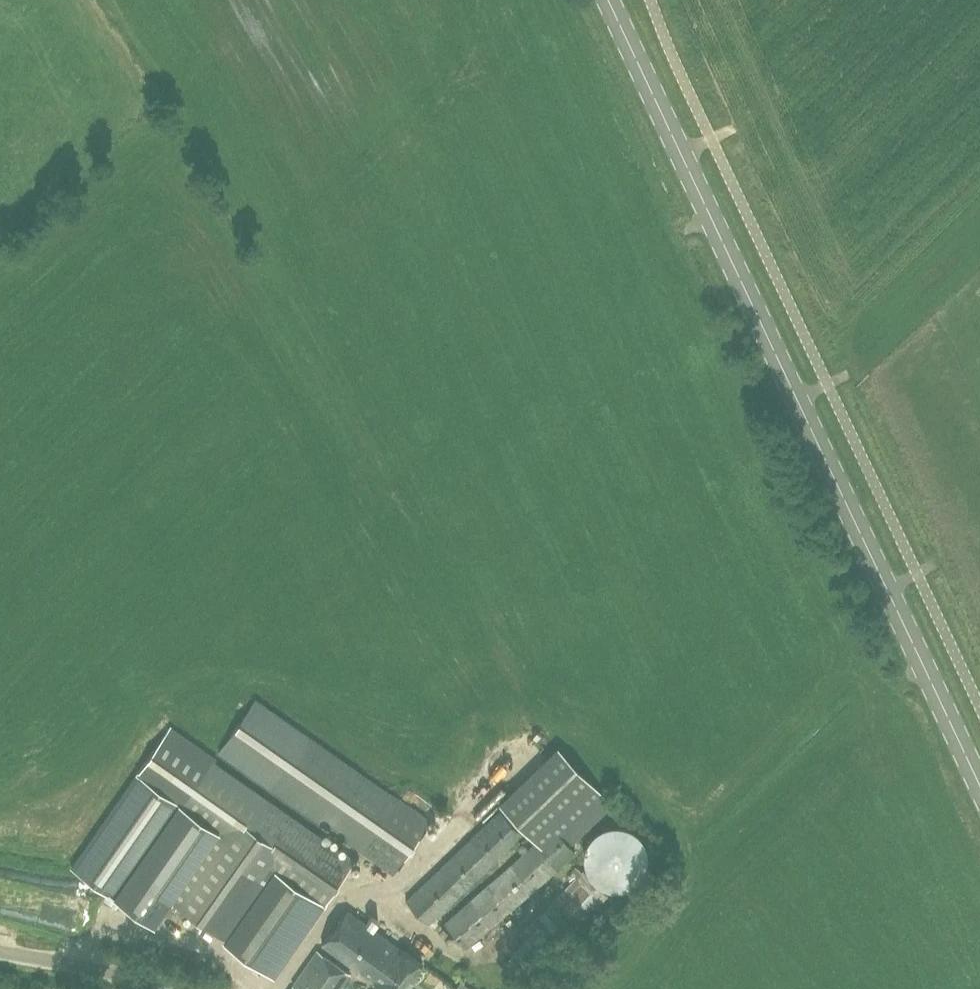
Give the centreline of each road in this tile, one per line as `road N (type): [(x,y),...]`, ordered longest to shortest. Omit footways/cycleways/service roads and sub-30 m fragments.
road 1 (primary): [(979,787),(608,0)]
road 2 (unclassified): [(176,988),(0,951)]

